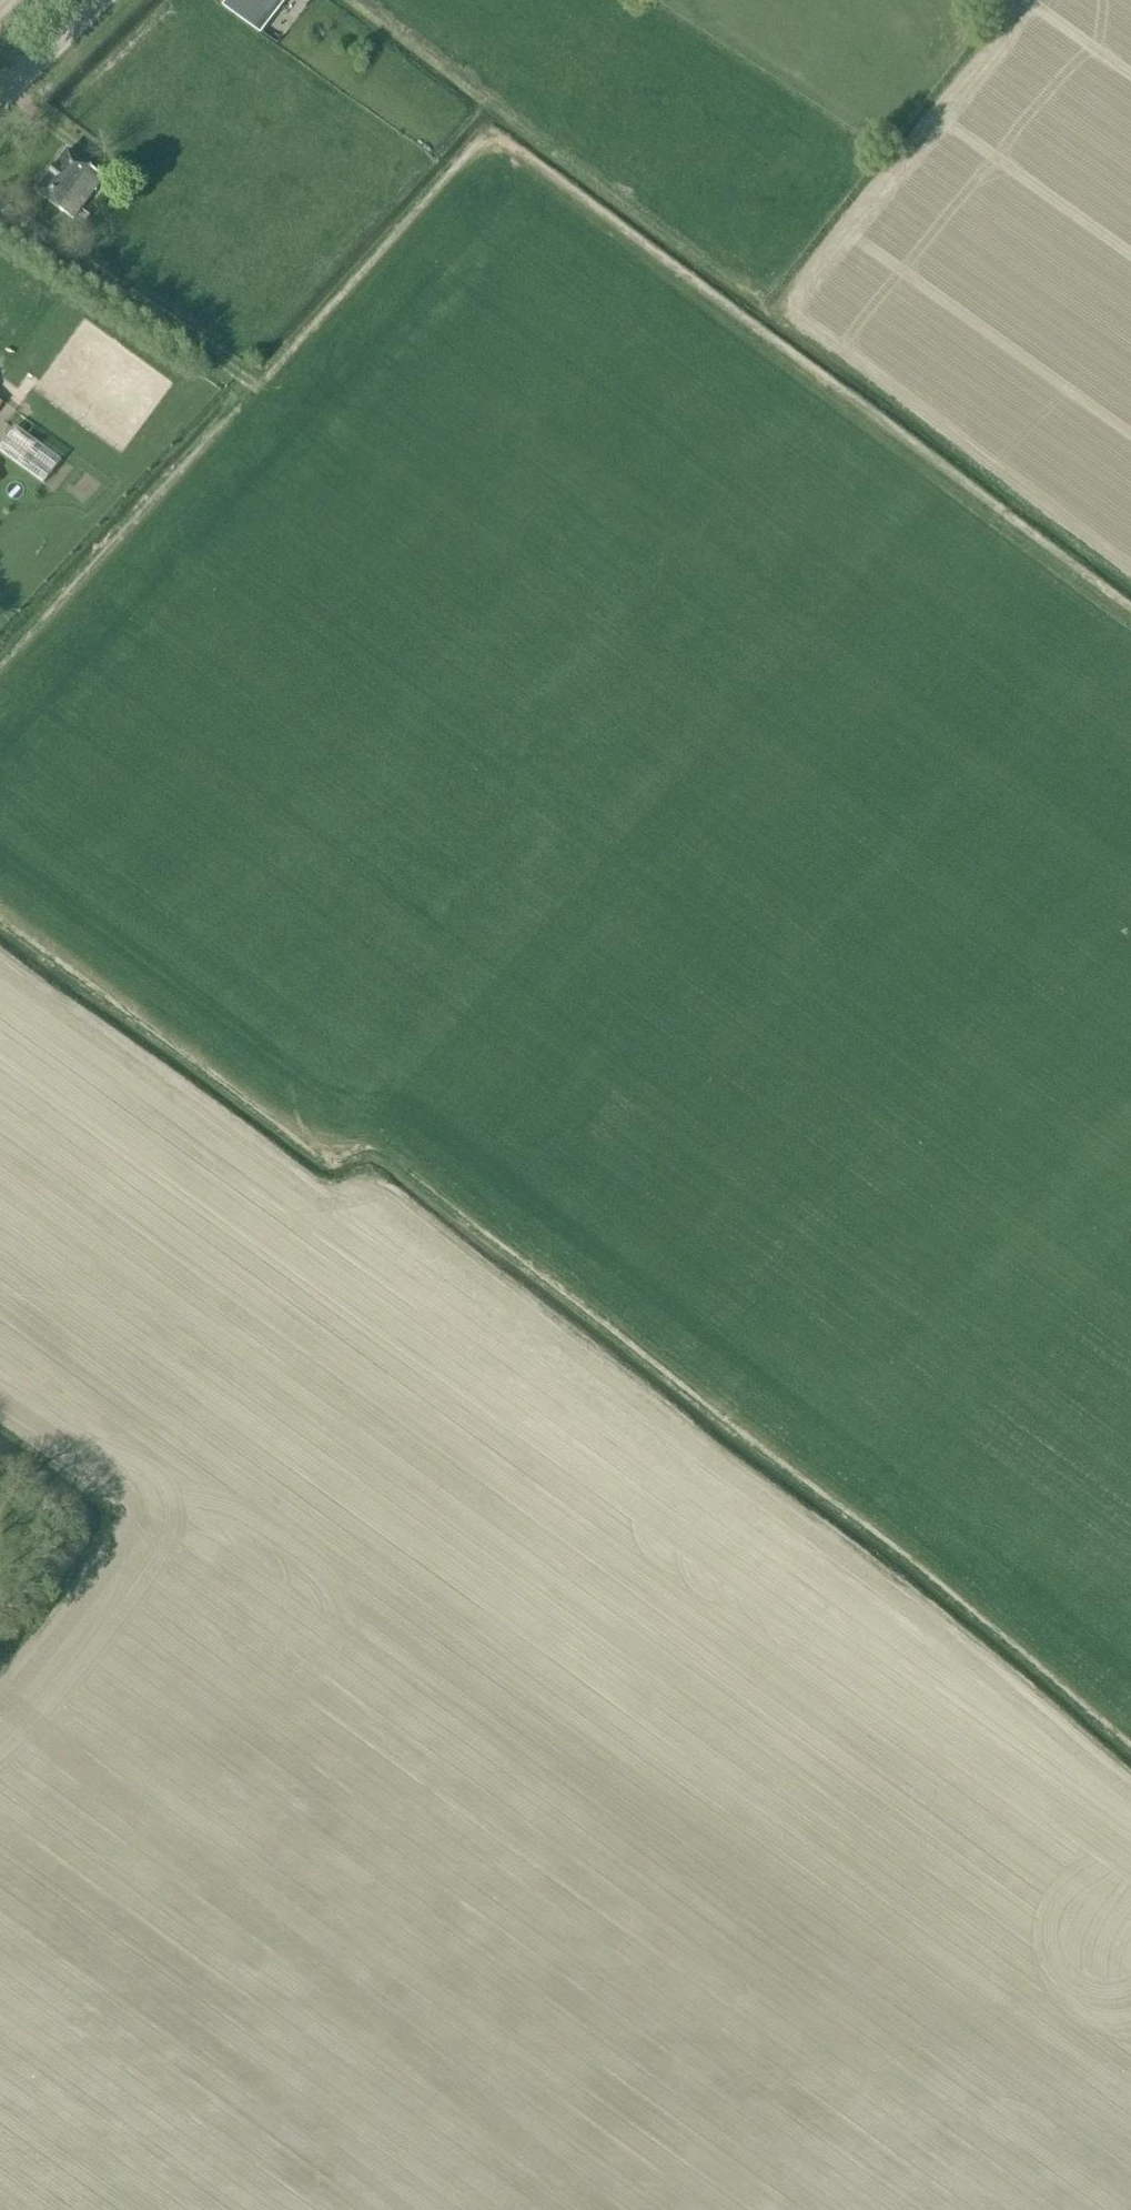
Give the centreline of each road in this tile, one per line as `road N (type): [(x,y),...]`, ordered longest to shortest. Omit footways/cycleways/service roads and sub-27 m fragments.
road 1 (unclassified): [(0,97),(102,0)]

